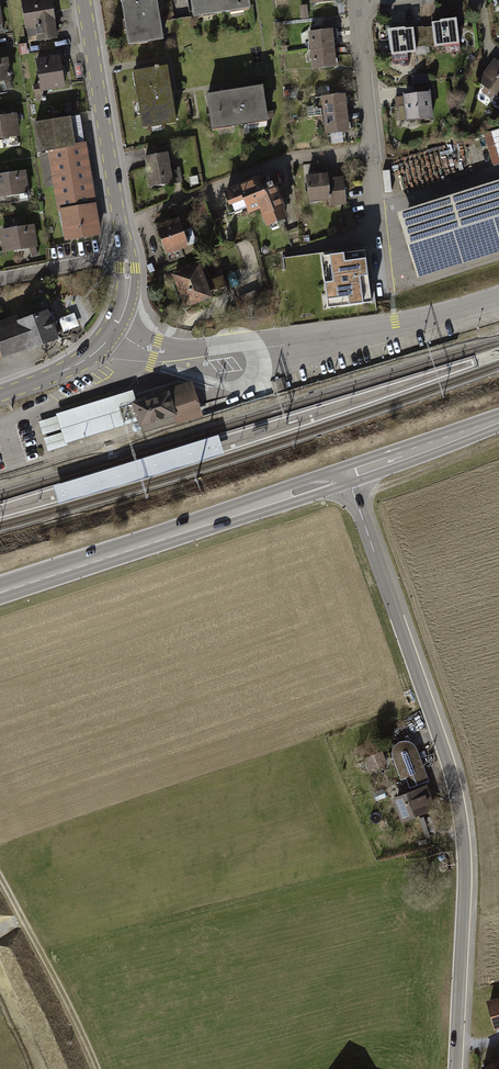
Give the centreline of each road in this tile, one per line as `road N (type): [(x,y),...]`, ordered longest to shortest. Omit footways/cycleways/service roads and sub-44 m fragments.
road 1 (unclassified): [(351,476),(455,773),(465,826),(459,1068)]
road 2 (unclassified): [(115,327),(156,350),(182,350),(395,321),(498,292)]
road 3 (primary): [(351,476),(0,591)]
road 4 (secondary): [(126,257),(84,0)]
road 5 (track): [(0,877),(98,1068)]
road 6 (residential): [(356,4),(379,212)]
road 7 (primary): [(498,421),(351,476)]
road 8 (track): [(498,443),(358,497)]
road 9 (secondary): [(0,395),(79,362),(115,327)]
road 10 (residential): [(126,257),(4,278)]

